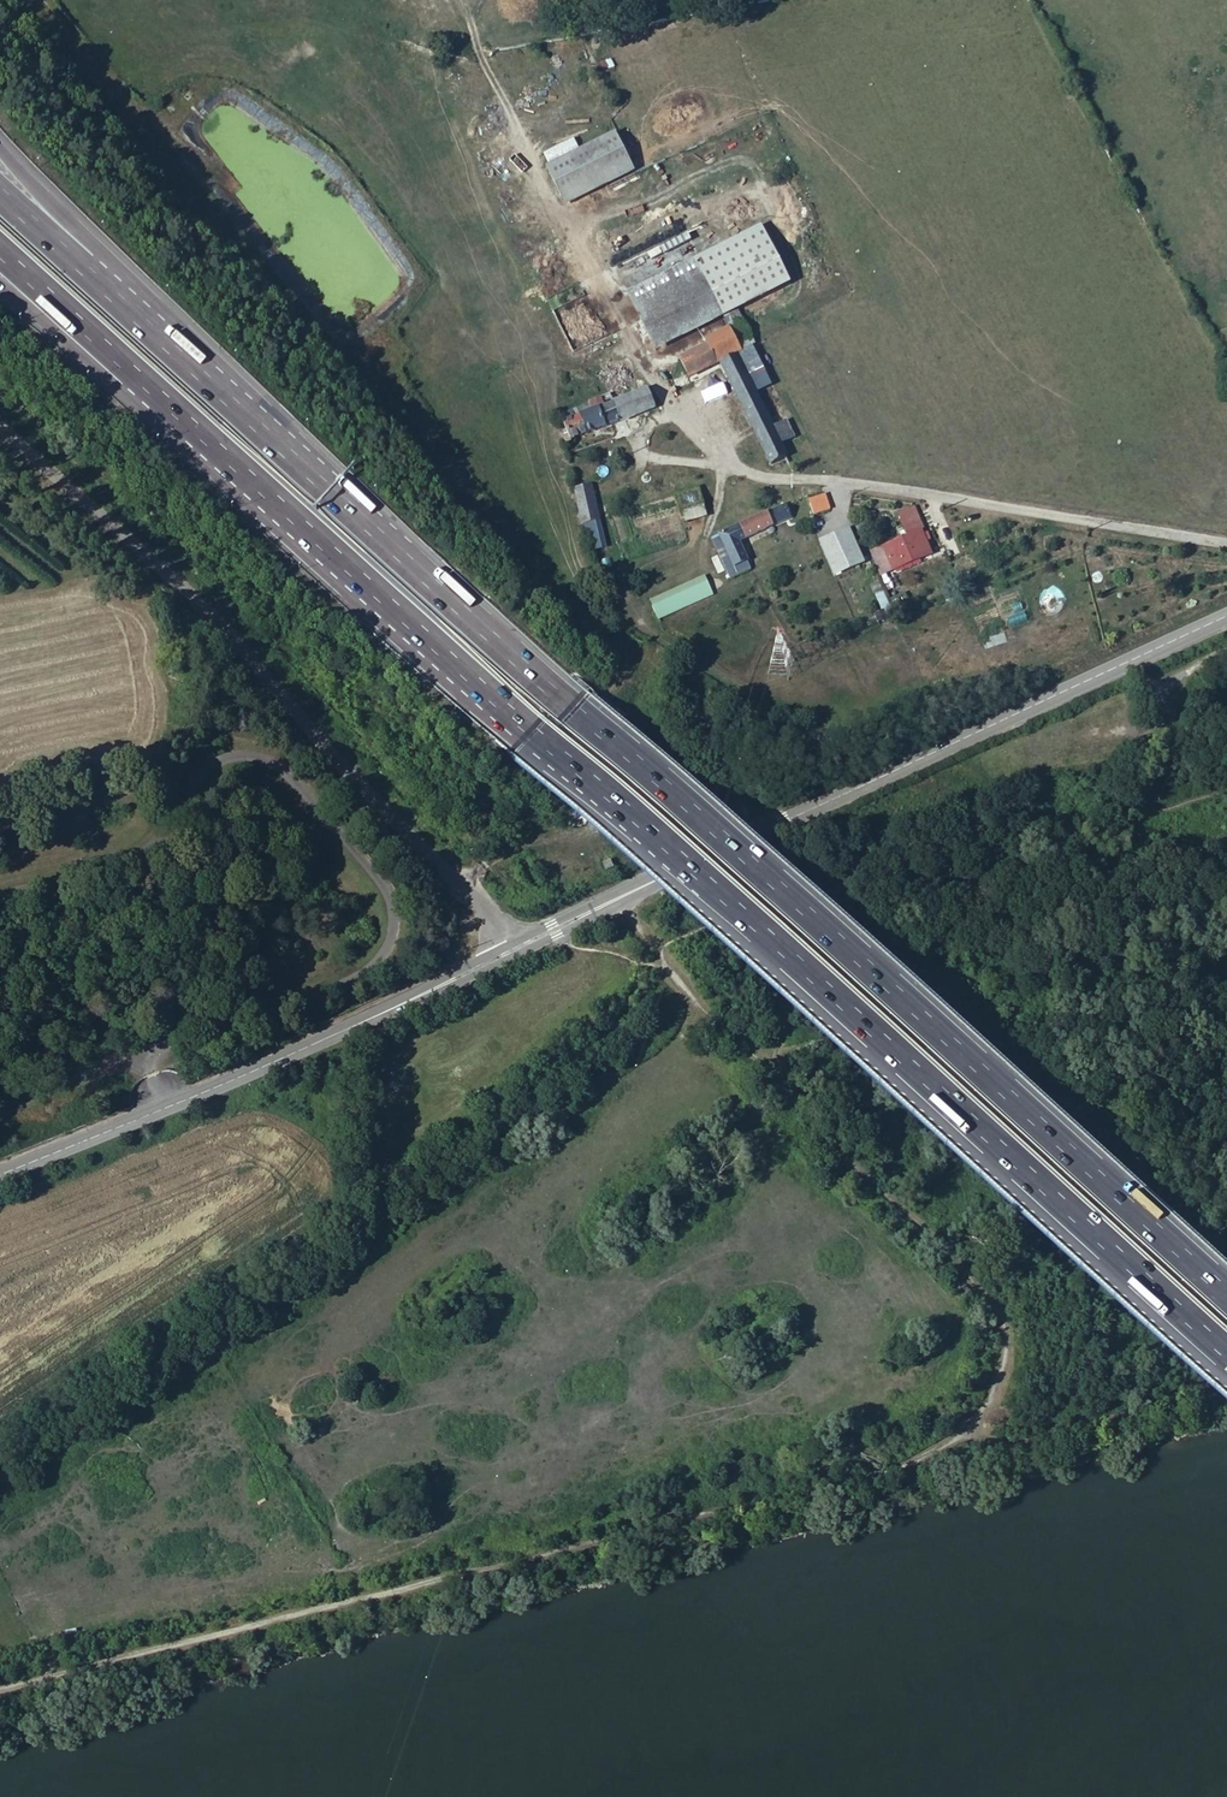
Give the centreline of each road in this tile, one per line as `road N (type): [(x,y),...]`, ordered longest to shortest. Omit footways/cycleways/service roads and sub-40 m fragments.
road 1 (motorway): [(138,377),(1226,1362)]
road 2 (motorway): [(1226,1304),(331,497)]
road 3 (track): [(1226,544),(836,479),(779,479),(720,464),(583,257),(456,0)]
road 4 (track): [(964,1448),(879,1477),(0,1695)]
road 5 (track): [(0,1454),(634,1016),(657,952)]
road 6 (secondary): [(1226,616),(514,949)]
road 7 (unclassified): [(0,429),(172,576),(514,949)]
road 8 (motorway): [(331,497),(262,413),(0,145)]
road 9 (motorway): [(331,497),(0,196)]
road 10 (secondary): [(514,949),(167,1107)]
road 11 (track): [(1226,1379),(1047,1441),(964,1448)]
road 12 (track): [(40,0),(121,94),(234,184)]
road 13 (track): [(735,0),(478,45)]
road 14 (motorway): [(0,252),(138,377)]
road 15 (secondary): [(167,1107),(0,1175)]
road 16 (motorway): [(0,282),(110,369),(138,377)]

